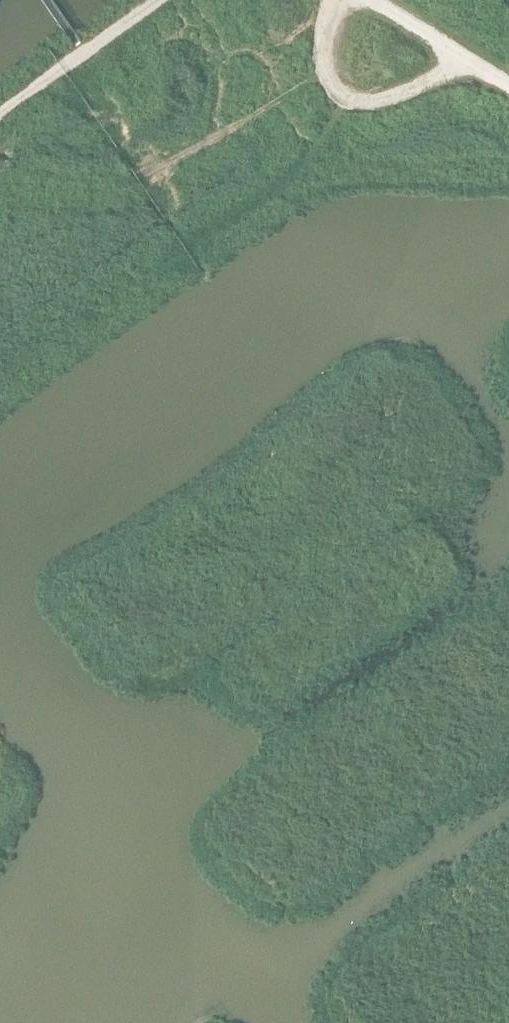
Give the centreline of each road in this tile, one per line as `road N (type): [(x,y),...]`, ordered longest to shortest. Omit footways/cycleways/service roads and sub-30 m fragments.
road 1 (track): [(158,0),(0,112)]
road 2 (track): [(508,83),(374,0)]

